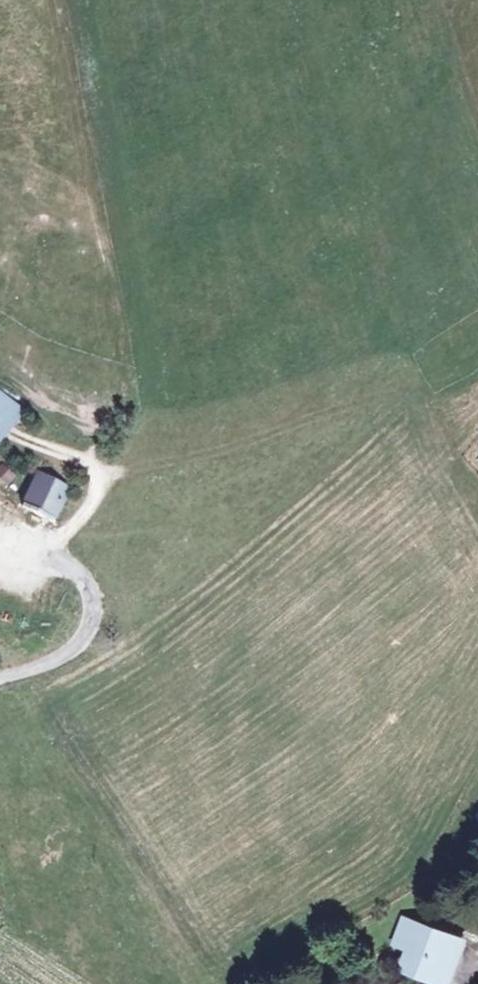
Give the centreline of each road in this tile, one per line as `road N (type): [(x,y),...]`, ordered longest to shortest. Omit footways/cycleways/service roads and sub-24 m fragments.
road 1 (residential): [(95,479),(68,534),(109,601),(67,652),(0,670)]

